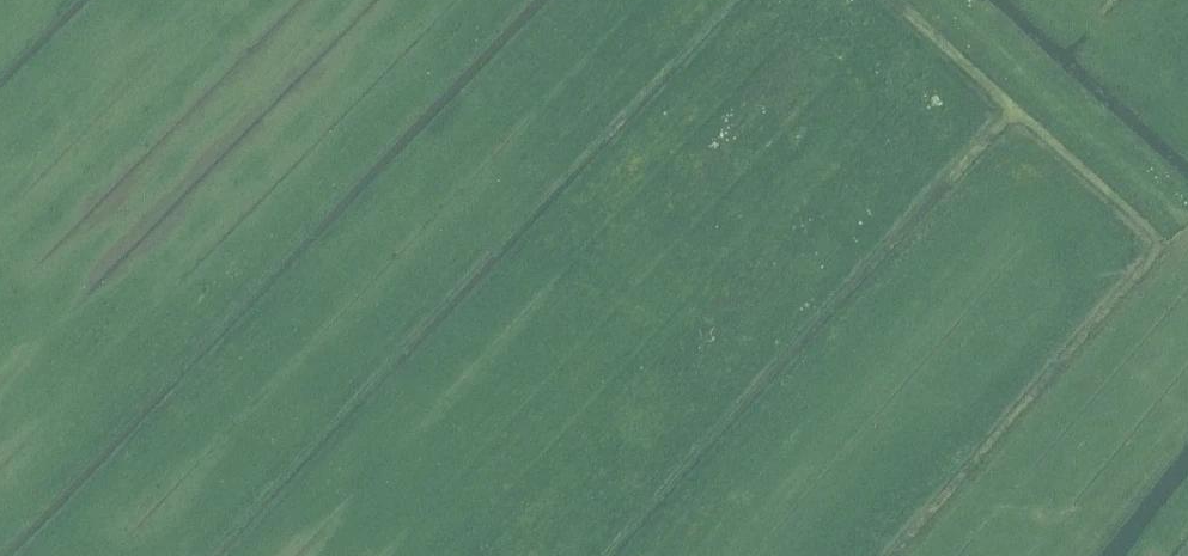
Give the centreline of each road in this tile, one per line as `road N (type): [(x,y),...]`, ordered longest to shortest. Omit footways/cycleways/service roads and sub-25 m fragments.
road 1 (track): [(947,0),(1187,220)]

